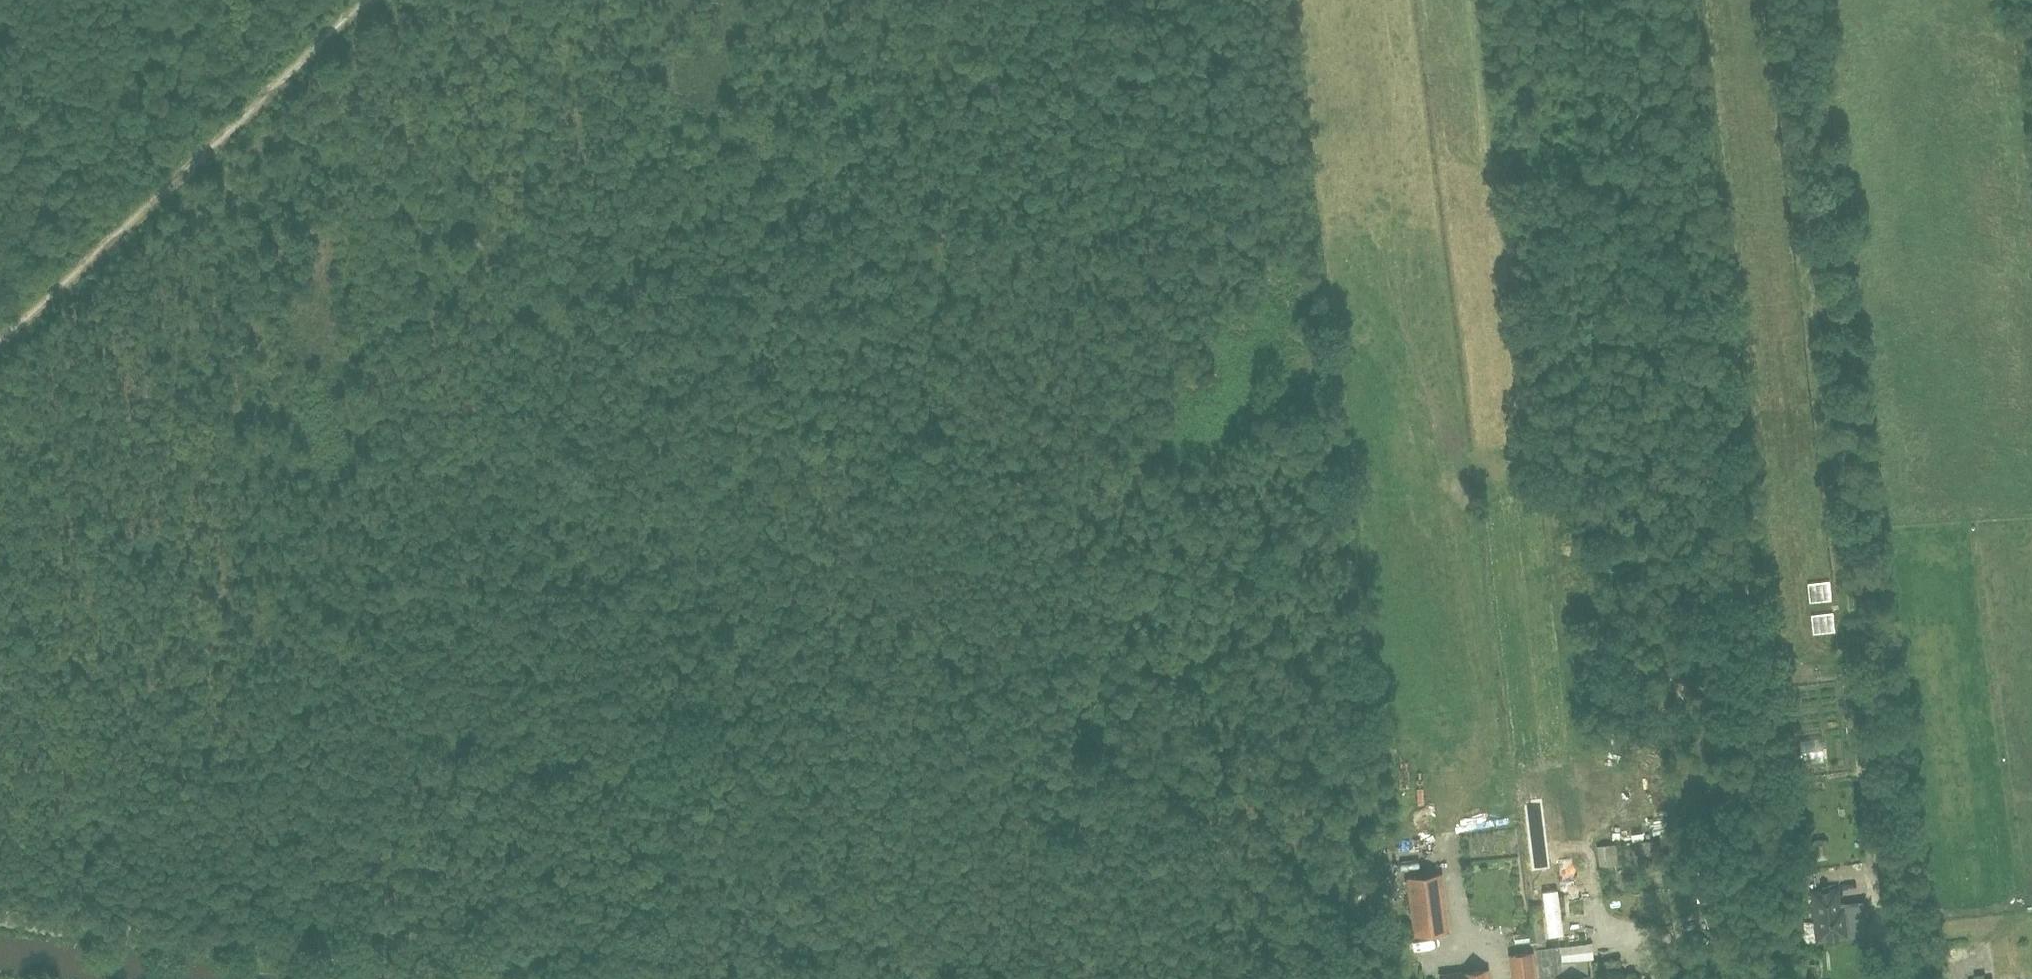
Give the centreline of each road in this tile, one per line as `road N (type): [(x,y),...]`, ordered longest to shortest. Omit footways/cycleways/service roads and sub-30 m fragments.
road 1 (track): [(1875,840),(1779,0)]
road 2 (track): [(350,0),(0,330)]
road 3 (track): [(461,978),(0,911)]

